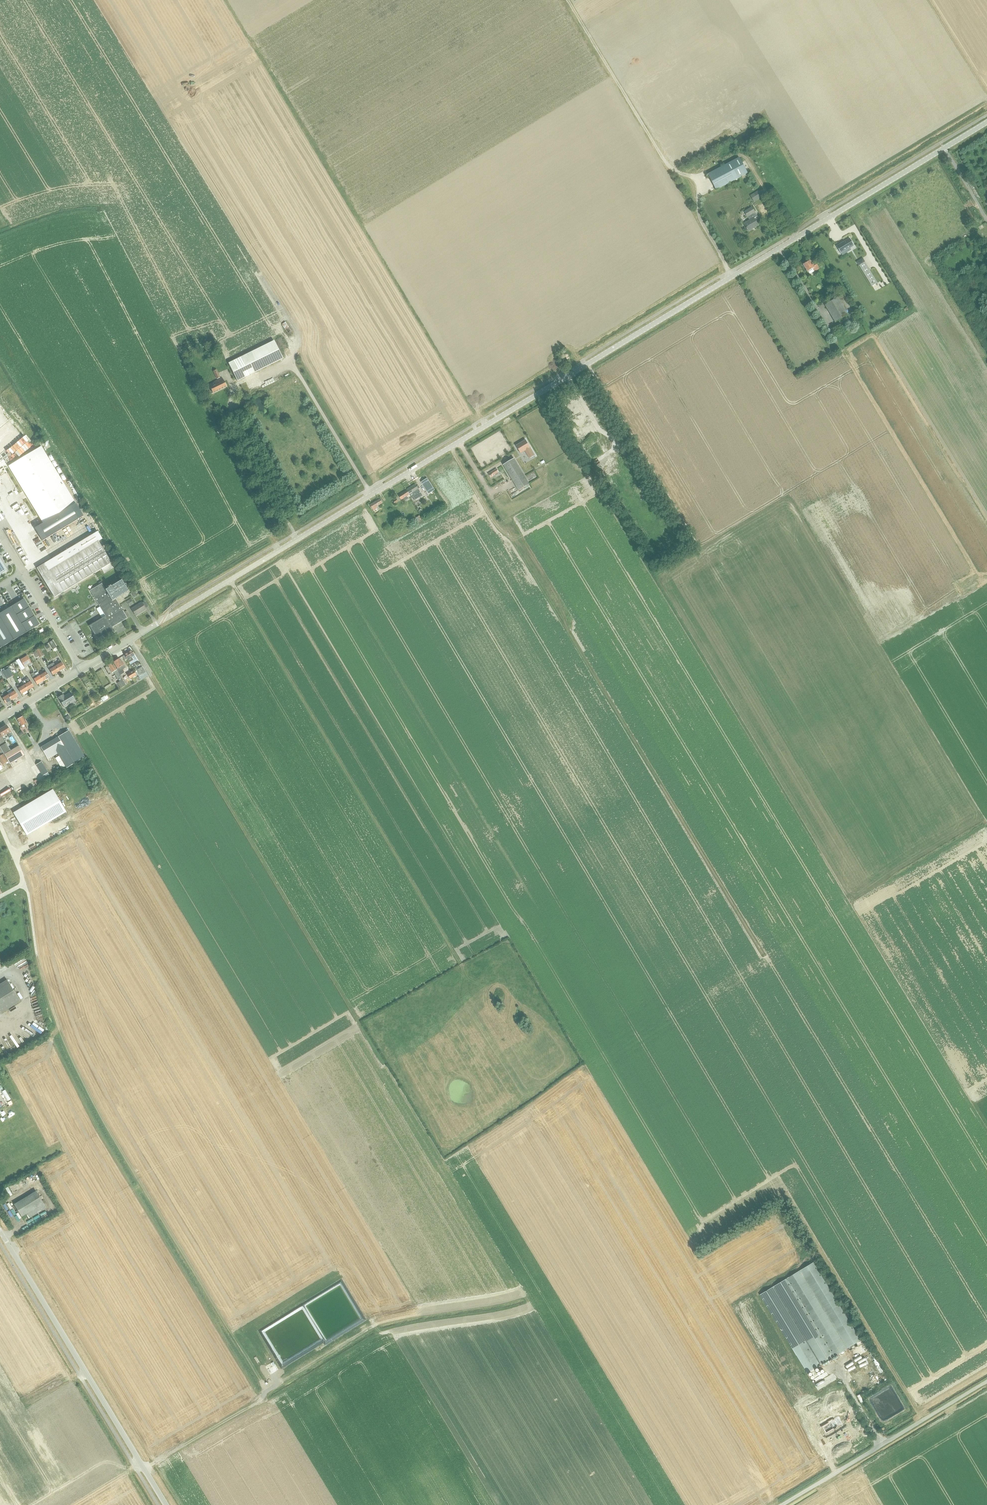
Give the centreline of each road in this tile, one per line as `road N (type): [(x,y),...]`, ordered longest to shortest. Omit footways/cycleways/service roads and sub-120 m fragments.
road 1 (tertiary): [(80,669),(986,122)]
road 2 (tertiary): [(166,1504),(0,1231)]
road 3 (unclassified): [(783,1504),(986,1382)]
road 4 (track): [(673,170),(568,0)]

